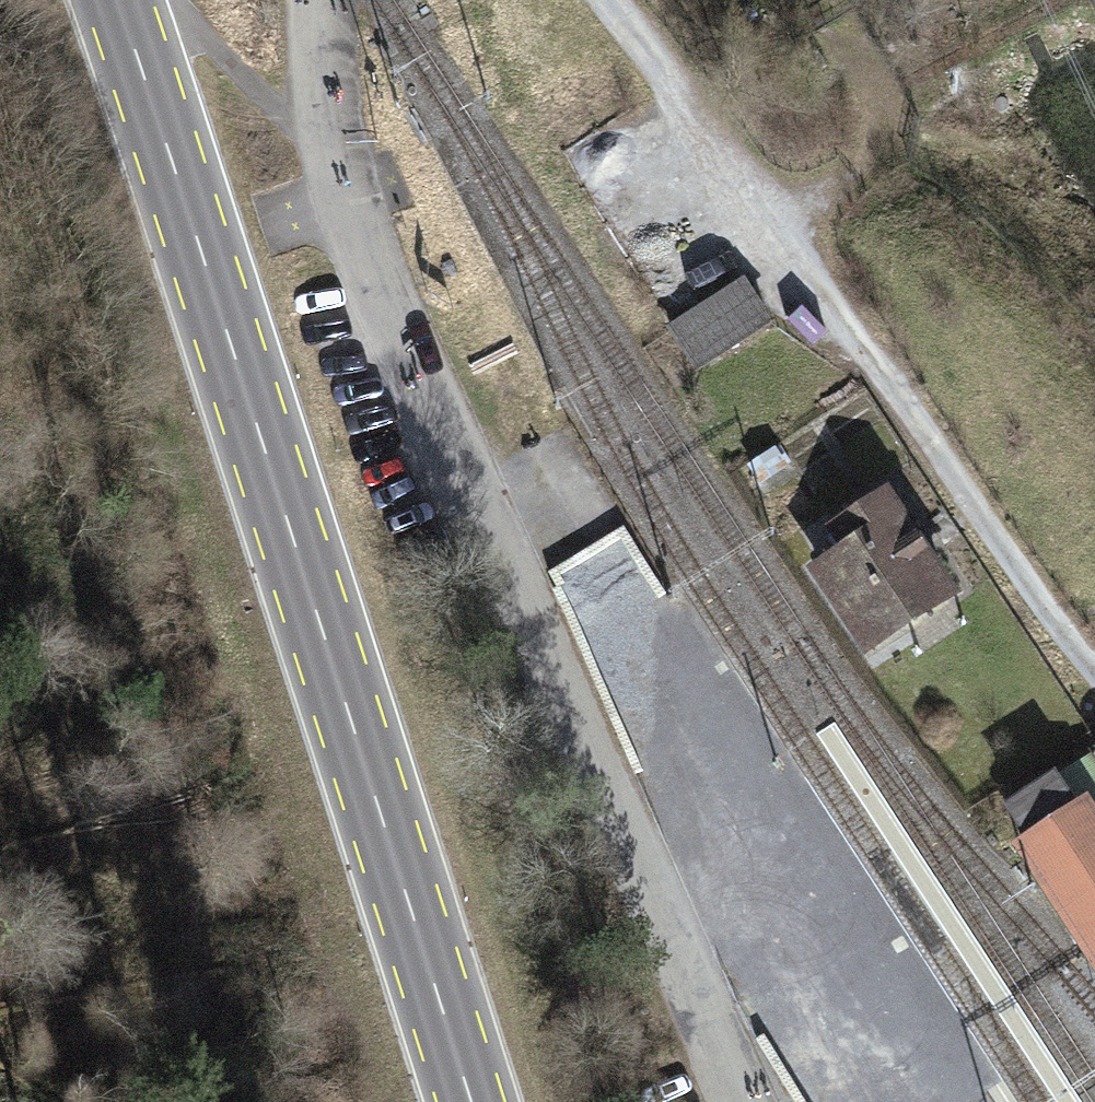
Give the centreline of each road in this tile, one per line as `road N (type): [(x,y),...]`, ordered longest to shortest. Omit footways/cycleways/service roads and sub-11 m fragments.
road 1 (unclassified): [(745,1101),(369,272),(338,170),(323,0)]
road 2 (primary): [(471,1101),(118,0)]
road 3 (track): [(1094,663),(615,0)]
road 4 (track): [(780,225),(862,163),(878,122),(870,72),(826,0)]

